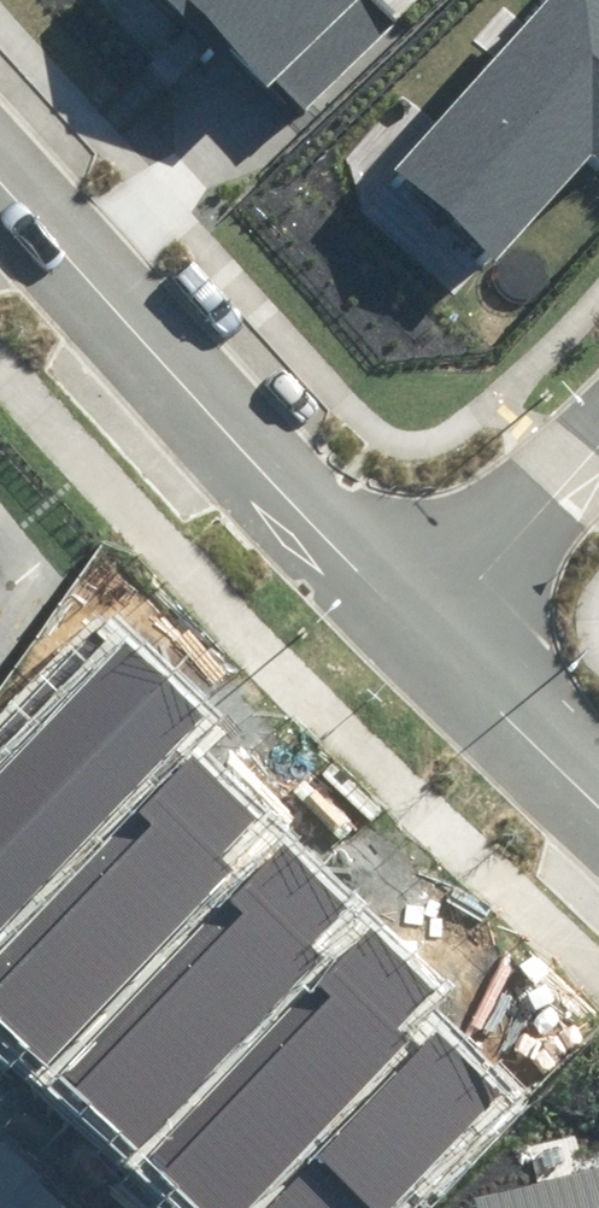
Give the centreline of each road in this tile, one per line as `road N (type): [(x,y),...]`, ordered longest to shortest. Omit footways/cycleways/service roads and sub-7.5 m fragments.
road 1 (residential): [(0,175),(286,485),(421,616)]
road 2 (residential): [(598,420),(421,616)]
road 3 (residential): [(421,616),(598,787)]

